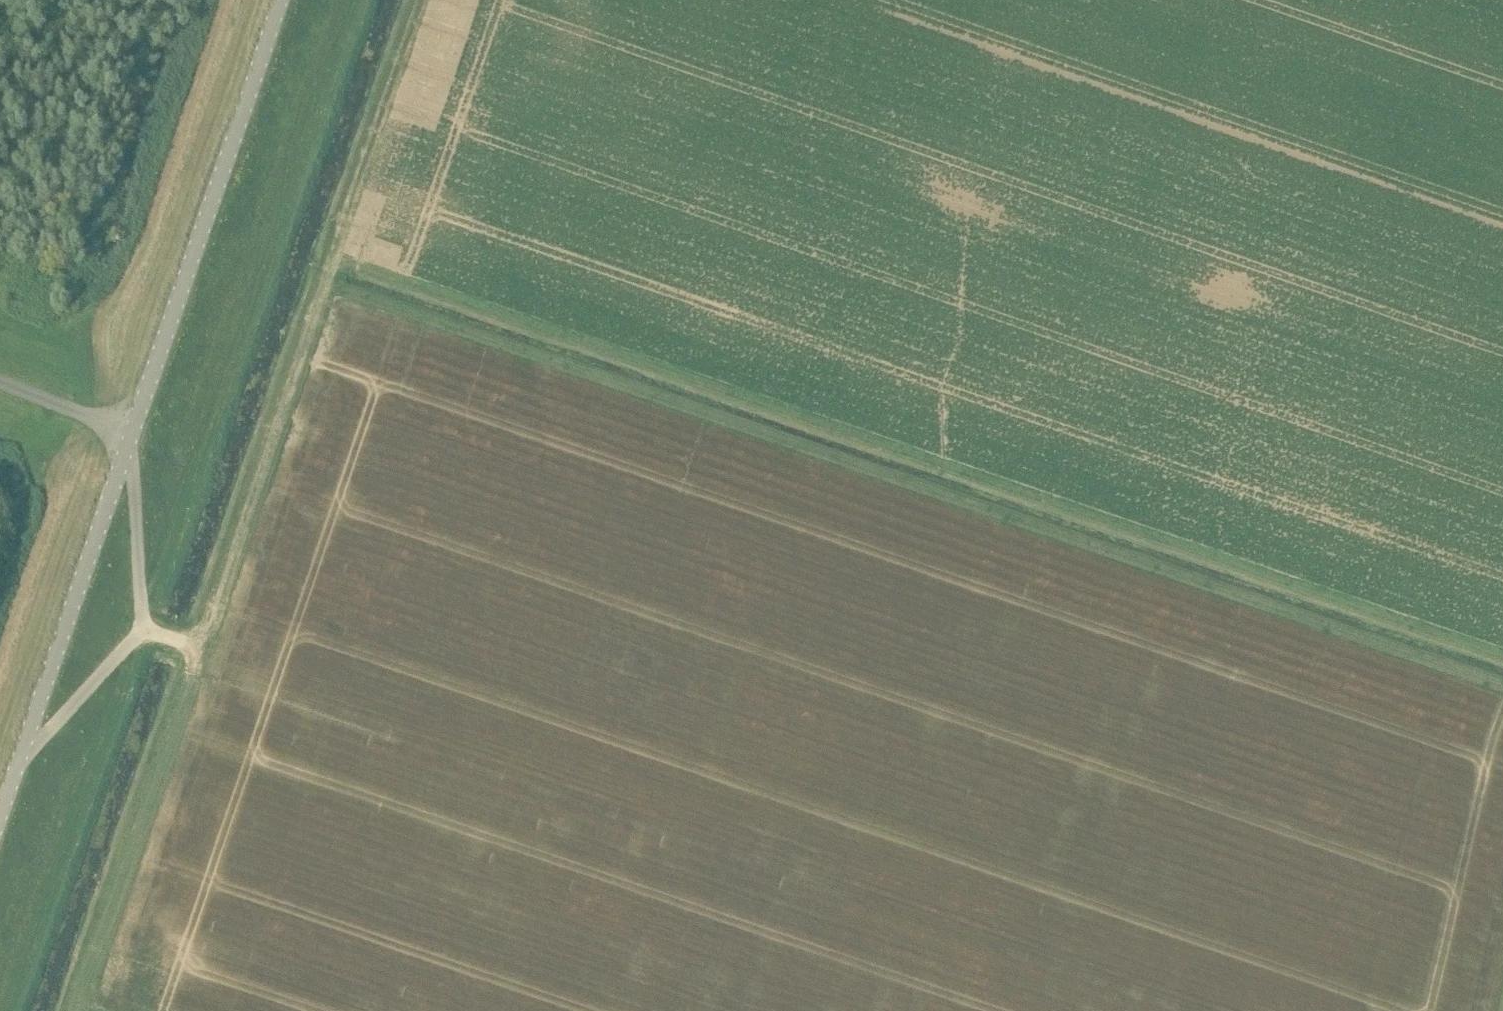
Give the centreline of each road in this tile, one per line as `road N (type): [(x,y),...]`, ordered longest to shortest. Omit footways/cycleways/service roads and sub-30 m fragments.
road 1 (unclassified): [(130,434),(280,0)]
road 2 (unclassified): [(0,817),(130,434)]
road 3 (residential): [(0,382),(130,434)]

